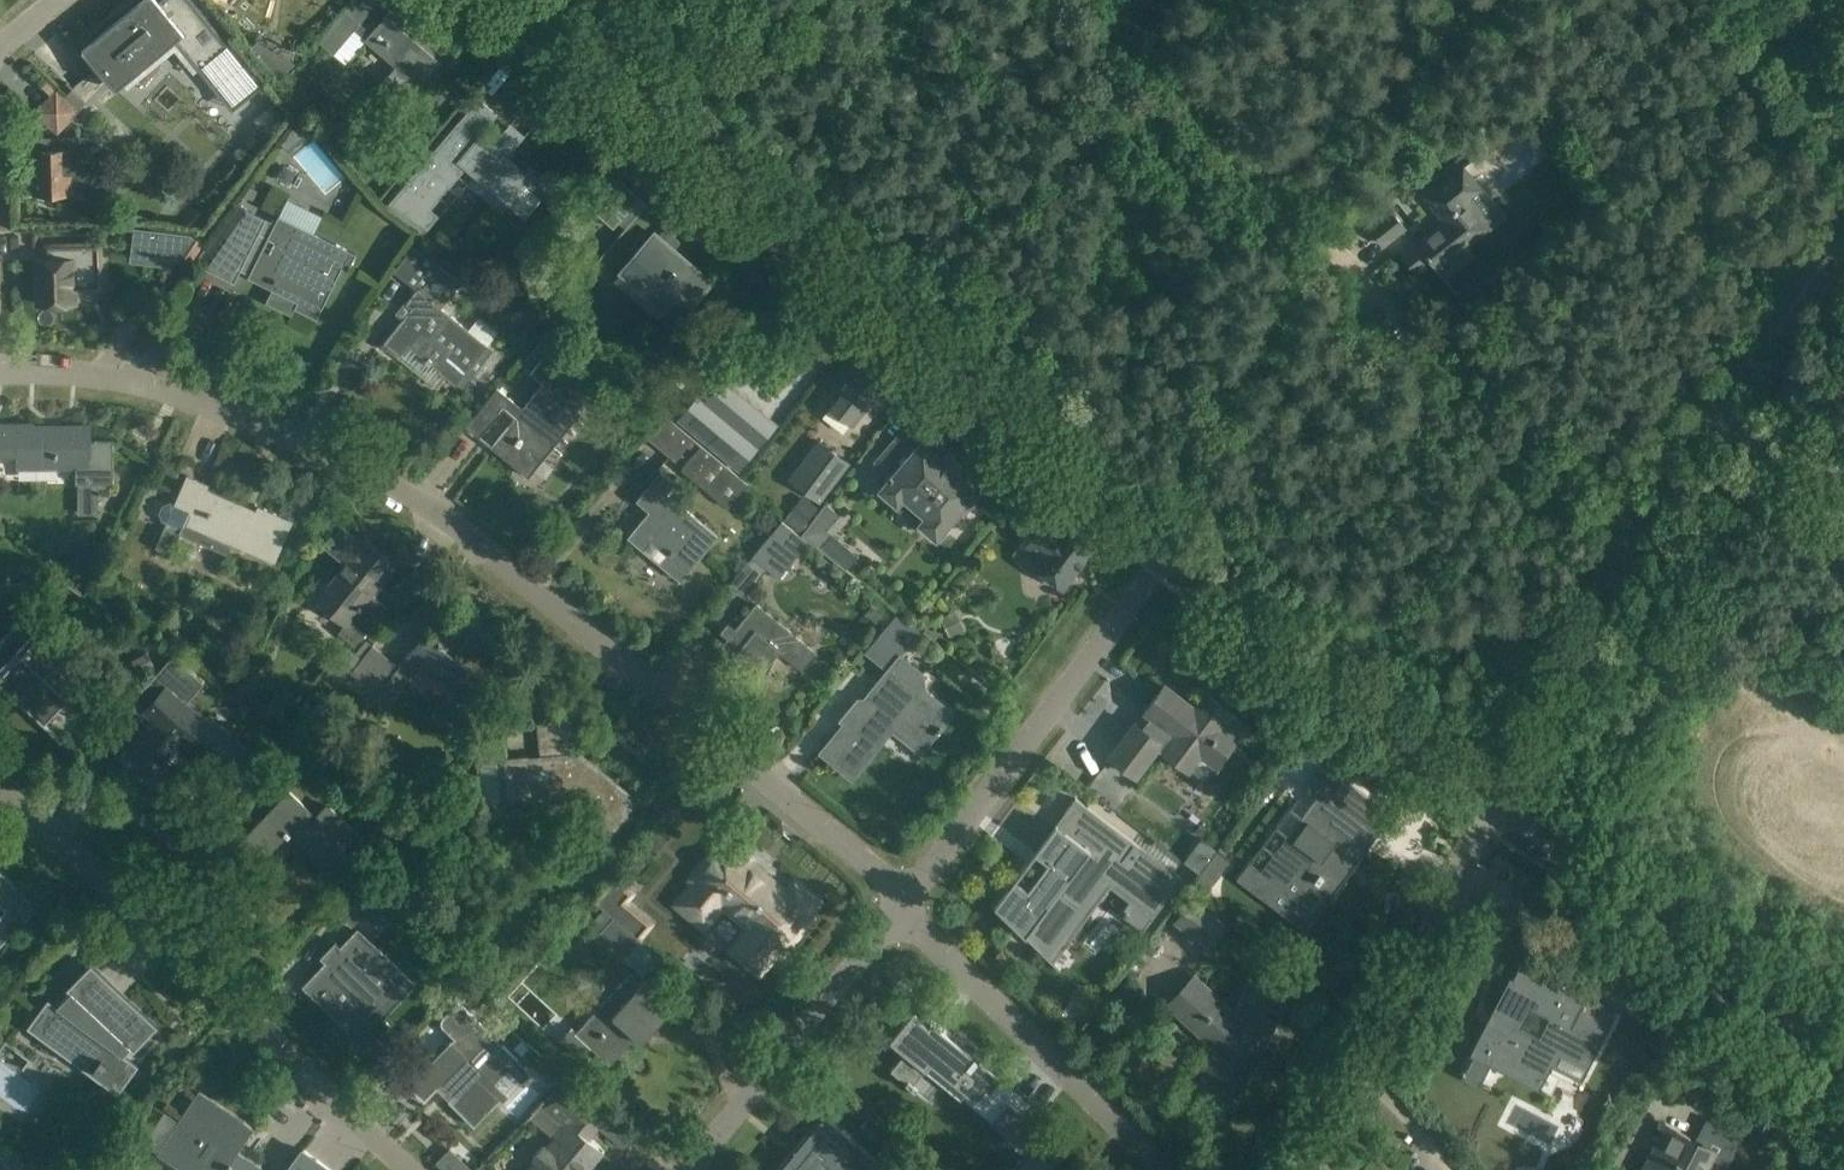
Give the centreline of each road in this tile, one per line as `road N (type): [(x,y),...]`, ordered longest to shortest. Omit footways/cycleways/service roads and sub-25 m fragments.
road 1 (residential): [(0,362),(25,357),(171,378),(298,421),(381,464),(551,586),(901,886)]
road 2 (unclassified): [(1172,546),(540,0)]
road 3 (unclassified): [(1496,794),(1632,525),(1843,207)]
road 4 (residential): [(405,1169),(0,783)]
road 5 (unclassified): [(1843,1063),(1496,794)]
road 6 (residential): [(901,886),(1172,546)]
road 7 (residential): [(1302,1169),(1496,794)]
road 8 (unclassified): [(1496,794),(1172,546)]
road 9 (residential): [(901,886),(1182,1169)]
road 10 (track): [(1342,261),(1632,525)]
road 11 (residential): [(684,1169),(901,886)]
road 12 (track): [(1342,261),(1154,527)]
road 13 (track): [(1450,1169),(1357,1064)]

